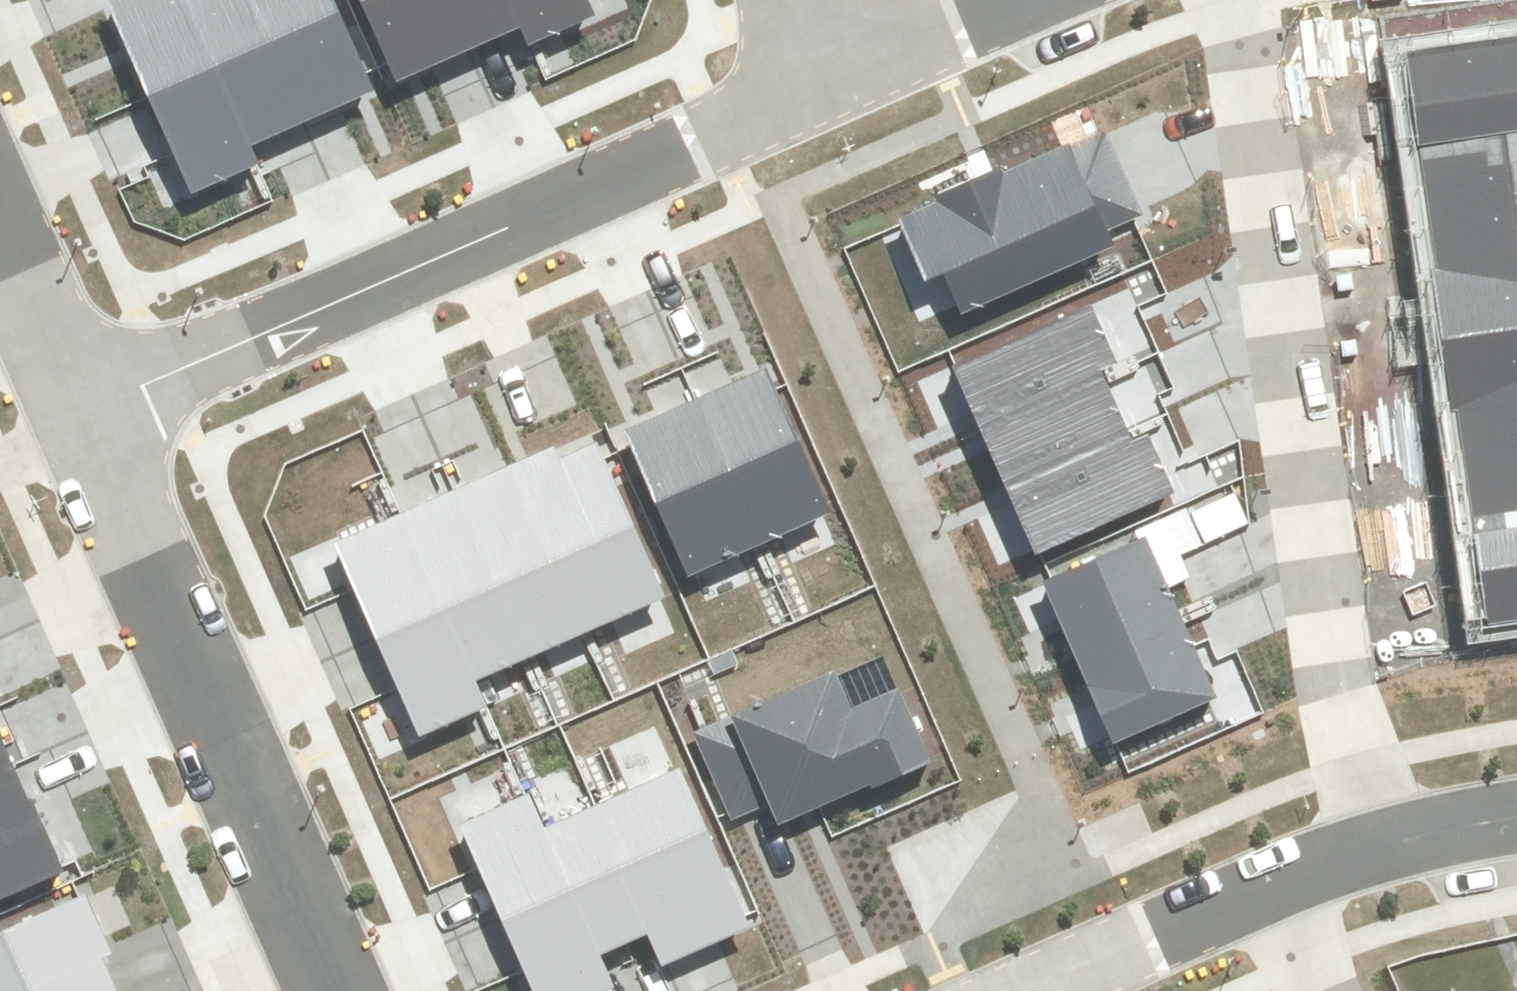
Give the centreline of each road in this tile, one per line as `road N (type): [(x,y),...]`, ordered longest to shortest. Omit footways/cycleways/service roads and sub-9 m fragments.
road 1 (residential): [(1237,0),(1329,650),(1380,846)]
road 2 (residential): [(74,412),(827,87)]
road 3 (residential): [(74,412),(340,990)]
road 4 (residential): [(1030,990),(1286,881)]
road 5 (residential): [(827,87),(1033,0)]
road 6 (residential): [(0,242),(74,412)]
road 7 (residential): [(1380,846),(1516,822)]
road 8 (residential): [(1286,881),(1335,990)]

